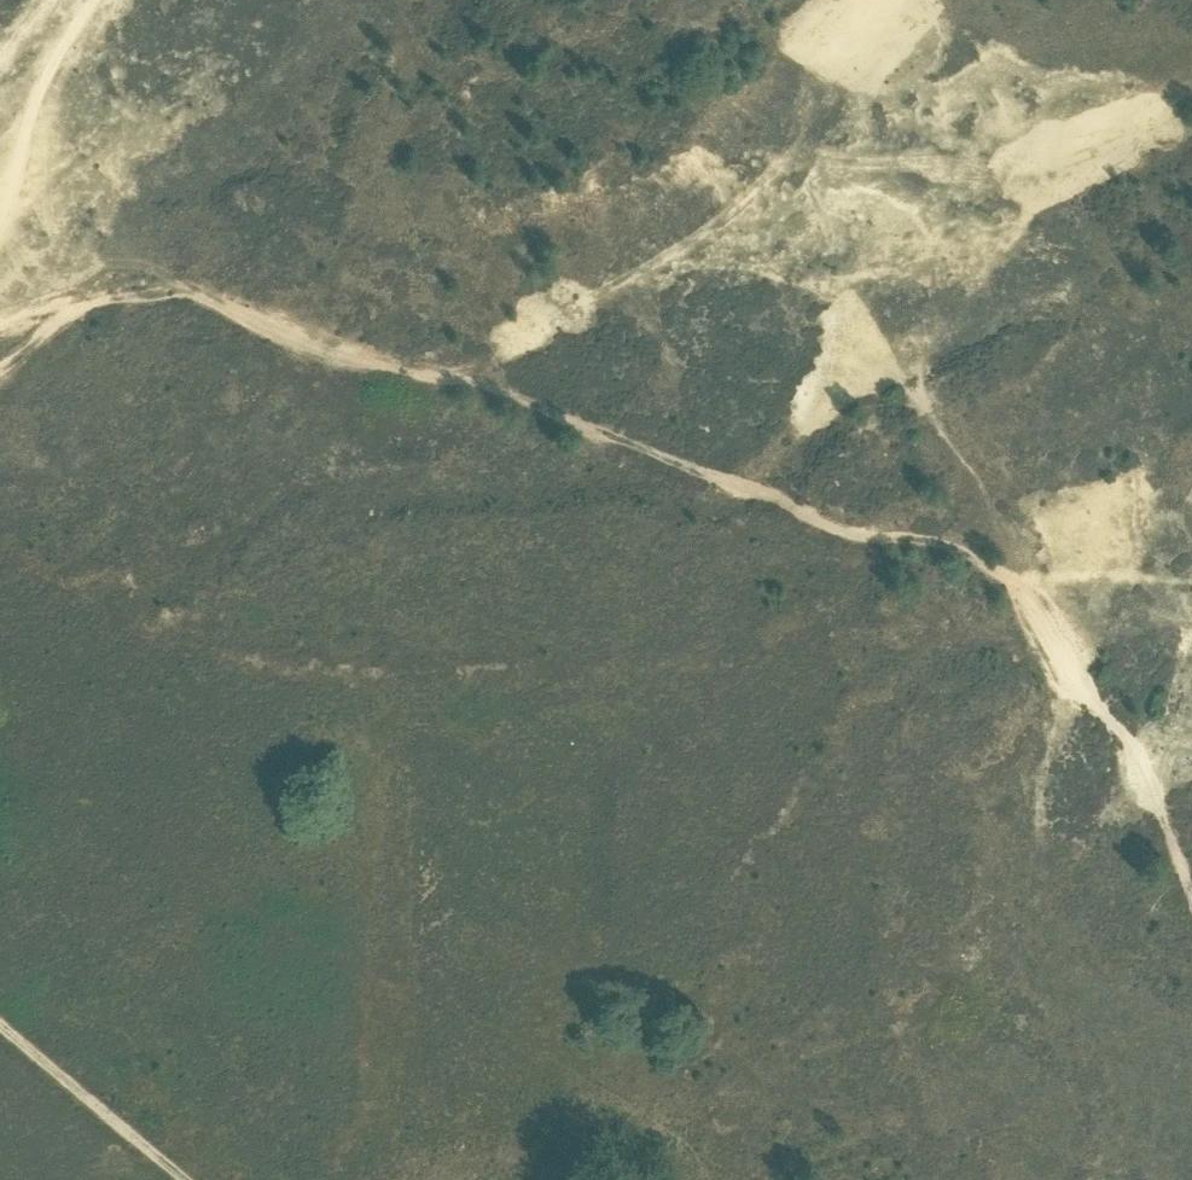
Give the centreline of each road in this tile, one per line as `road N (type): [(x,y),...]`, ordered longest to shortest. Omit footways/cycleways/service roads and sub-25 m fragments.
road 1 (track): [(195,1179),(0,1023)]

